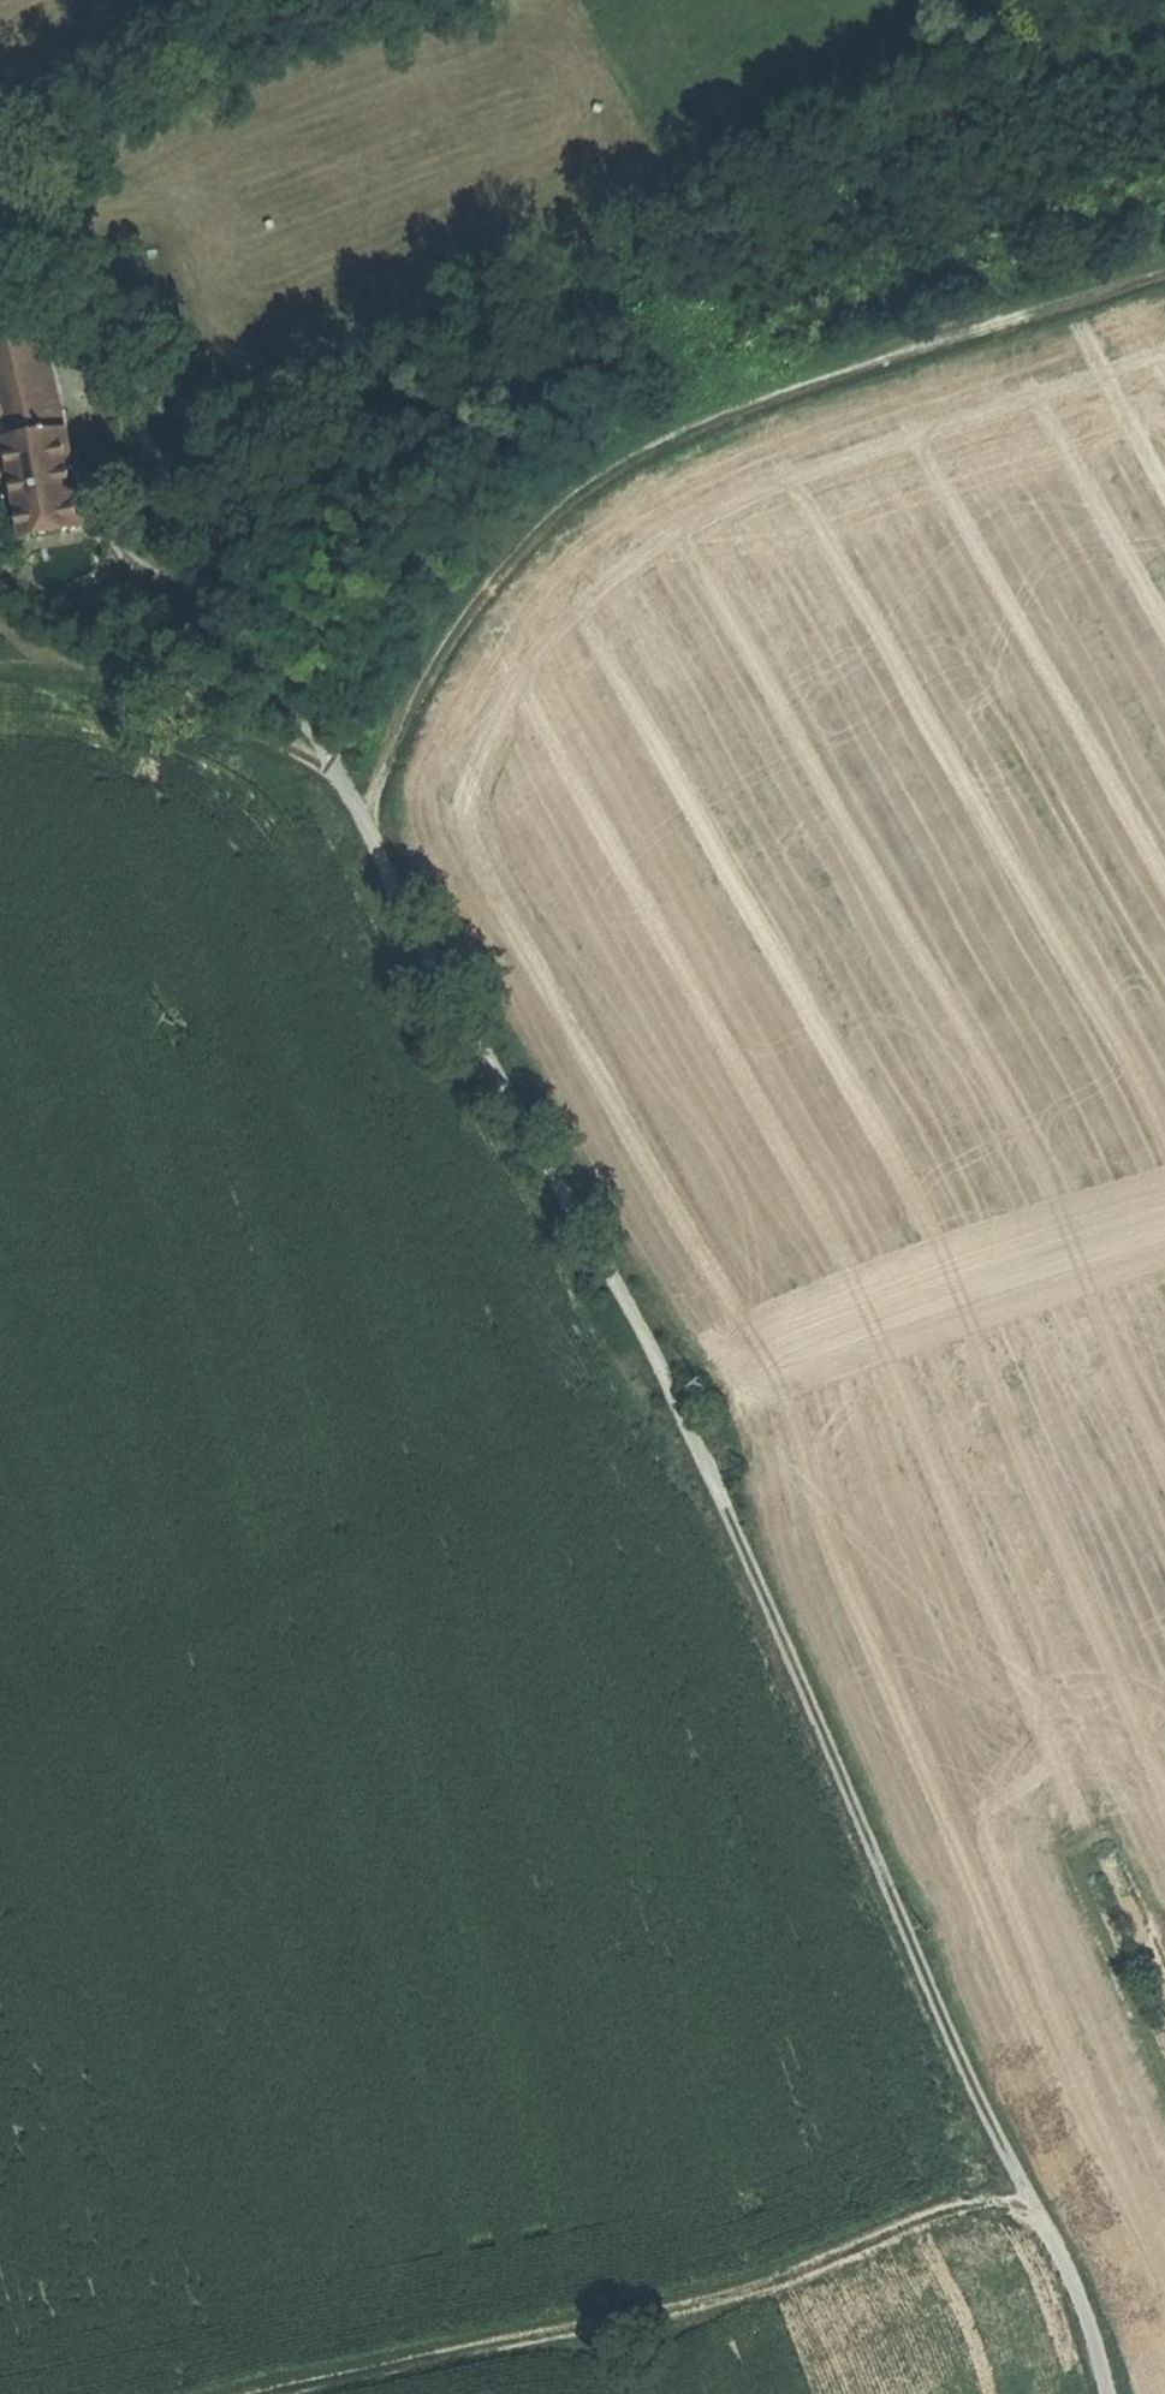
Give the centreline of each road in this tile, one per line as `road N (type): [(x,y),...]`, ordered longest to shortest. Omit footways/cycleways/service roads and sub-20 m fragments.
road 1 (track): [(359,809),(395,714),(552,505),(615,460),(716,415),(1164,277)]
road 2 (track): [(296,2393),(716,2308),(941,2211),(1039,2211)]
road 3 (track): [(0,663),(114,667),(227,703),(323,764),(359,809)]

